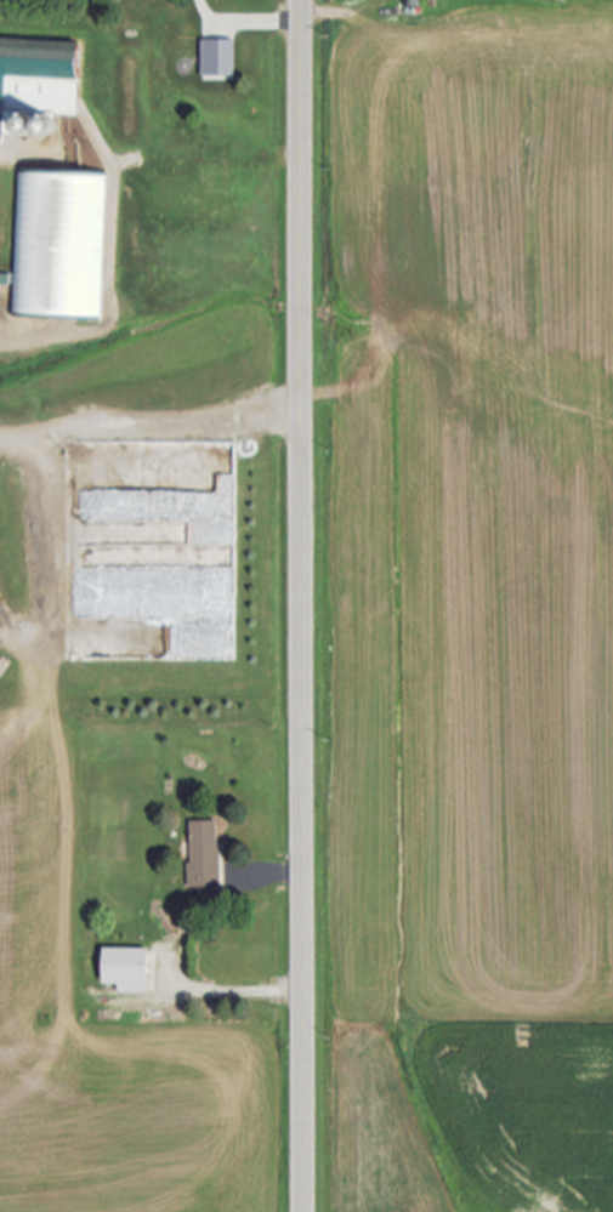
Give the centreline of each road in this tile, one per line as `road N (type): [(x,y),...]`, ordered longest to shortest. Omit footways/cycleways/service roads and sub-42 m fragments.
road 1 (secondary): [(302,1211),(301,0)]

